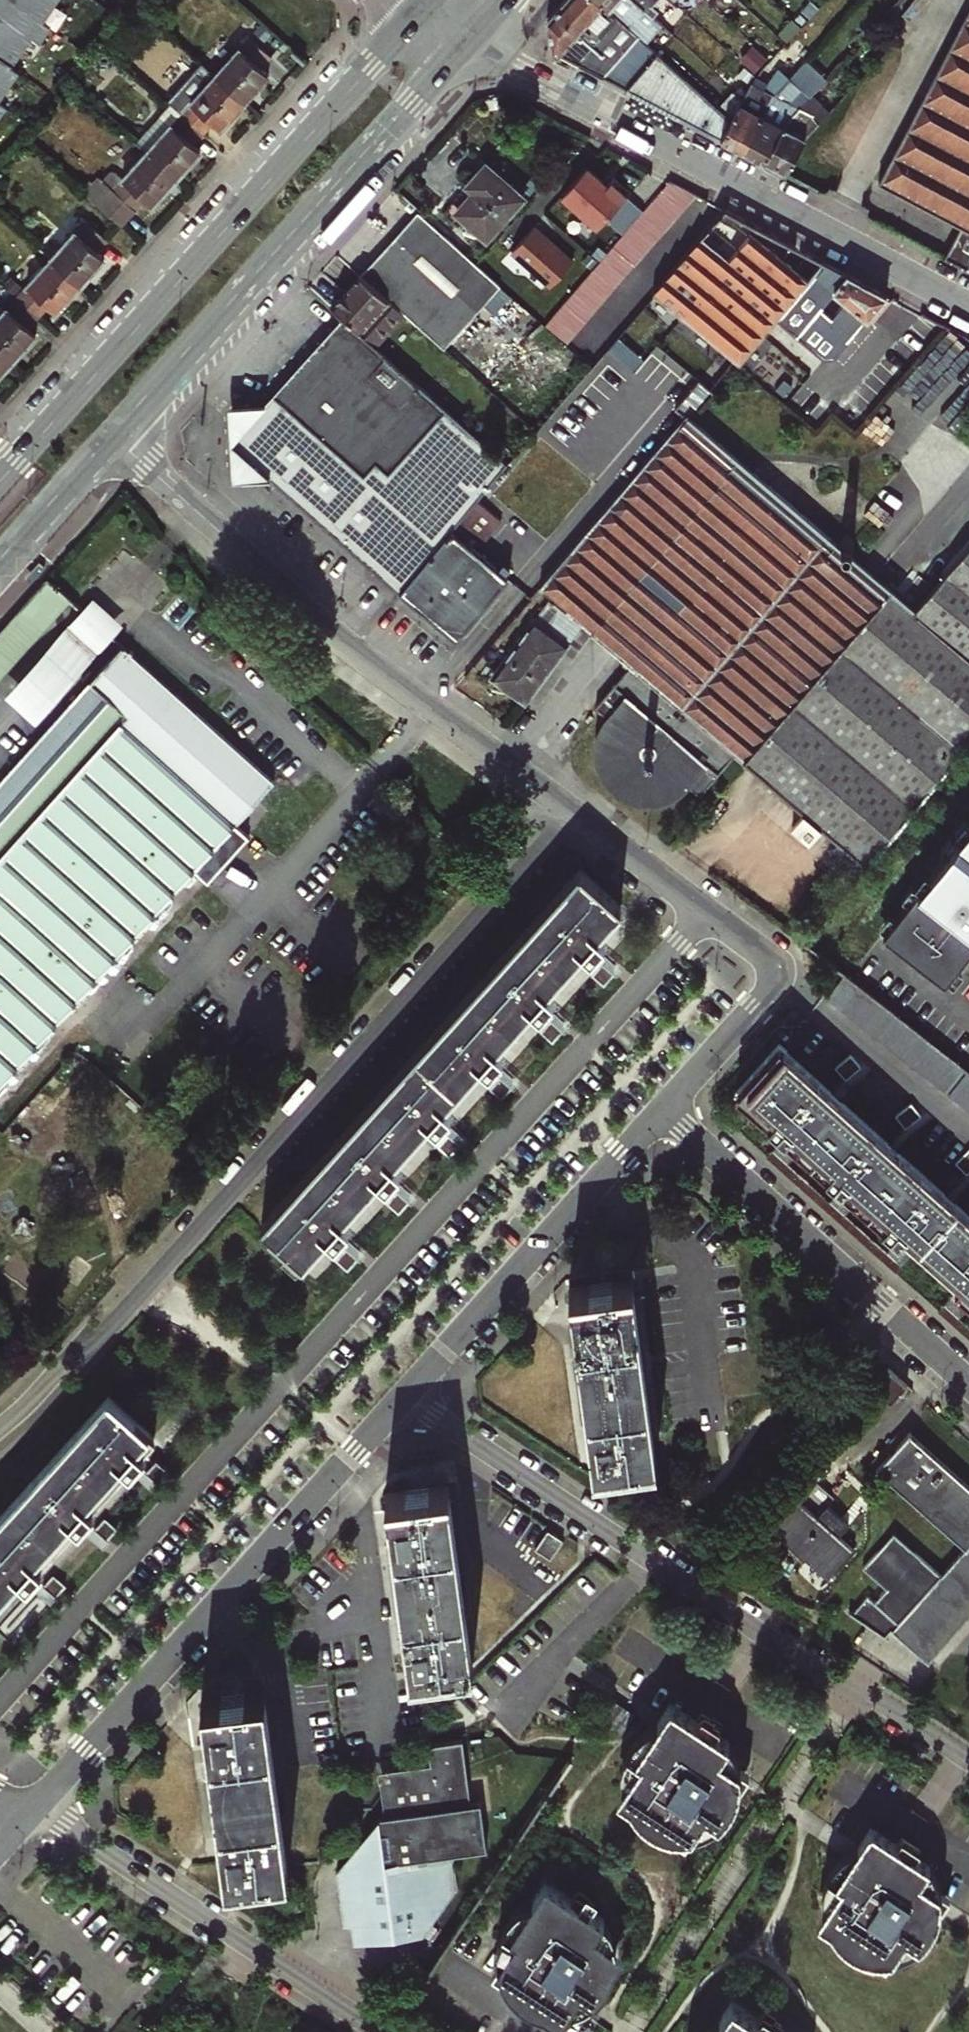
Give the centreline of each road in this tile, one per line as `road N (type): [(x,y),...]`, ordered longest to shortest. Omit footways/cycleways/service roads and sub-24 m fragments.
road 1 (residential): [(0,1426),(127,1306),(568,813)]
road 2 (residential): [(405,1398),(968,1768)]
road 3 (primary): [(416,11),(0,479)]
road 4 (residential): [(111,437),(379,667),(568,813)]
road 5 (tertiary): [(968,305),(467,40)]
road 6 (residential): [(405,1398),(34,1810)]
road 7 (primary): [(111,437),(467,40)]
road 8 (residential): [(568,813),(785,970),(663,1107)]
road 9 (residential): [(383,2031),(34,1810)]
road 10 (residential): [(663,1107),(968,1383)]
road 11 (residential): [(663,1107),(405,1398)]
road 12 (primary): [(0,562),(111,437)]

